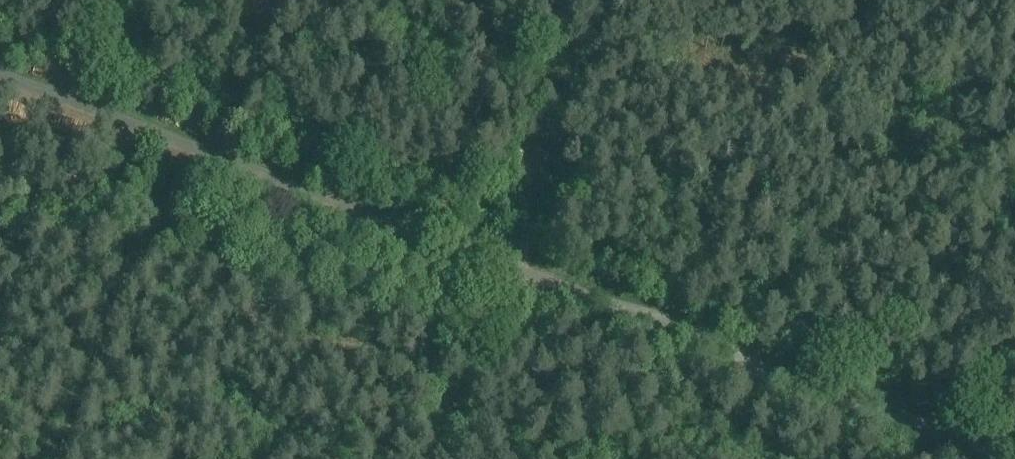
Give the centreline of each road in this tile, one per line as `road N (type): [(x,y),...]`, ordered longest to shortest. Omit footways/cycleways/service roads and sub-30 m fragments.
road 1 (track): [(510,277),(0,83)]
road 2 (track): [(973,458),(510,277)]
road 3 (track): [(510,277),(618,0)]
road 4 (track): [(510,277),(441,458)]

